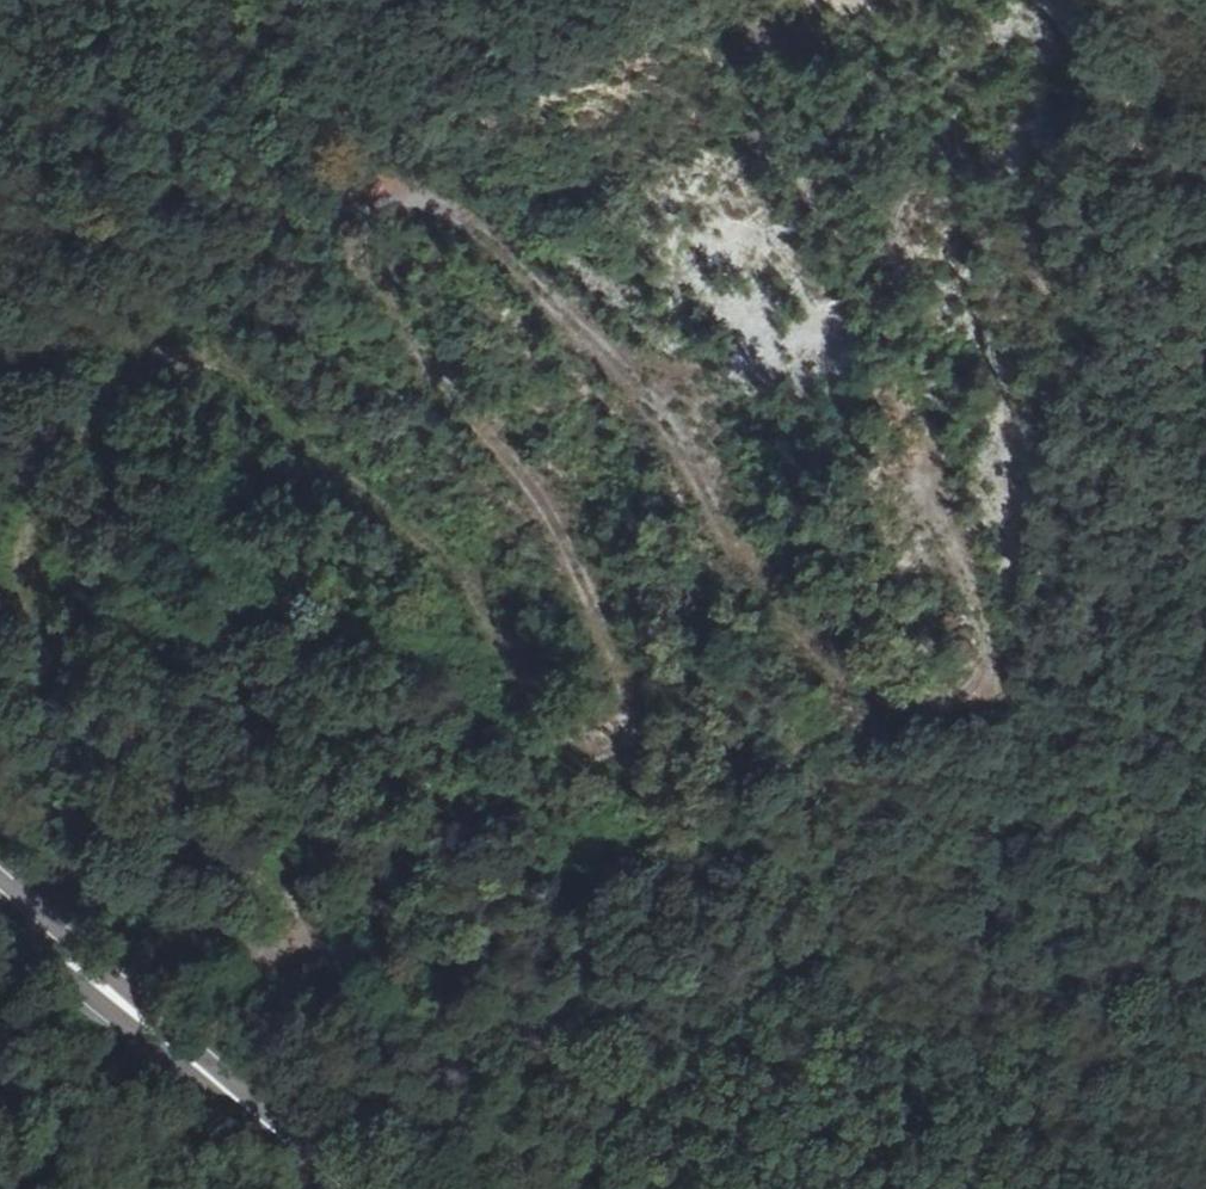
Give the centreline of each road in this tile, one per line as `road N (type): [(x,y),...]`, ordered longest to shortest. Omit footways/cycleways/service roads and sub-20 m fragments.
road 1 (tertiary): [(185,1058),(139,999),(0,875)]
road 2 (tertiary): [(0,922),(120,1023),(185,1058)]
road 3 (tertiary): [(351,1188),(185,1058)]

